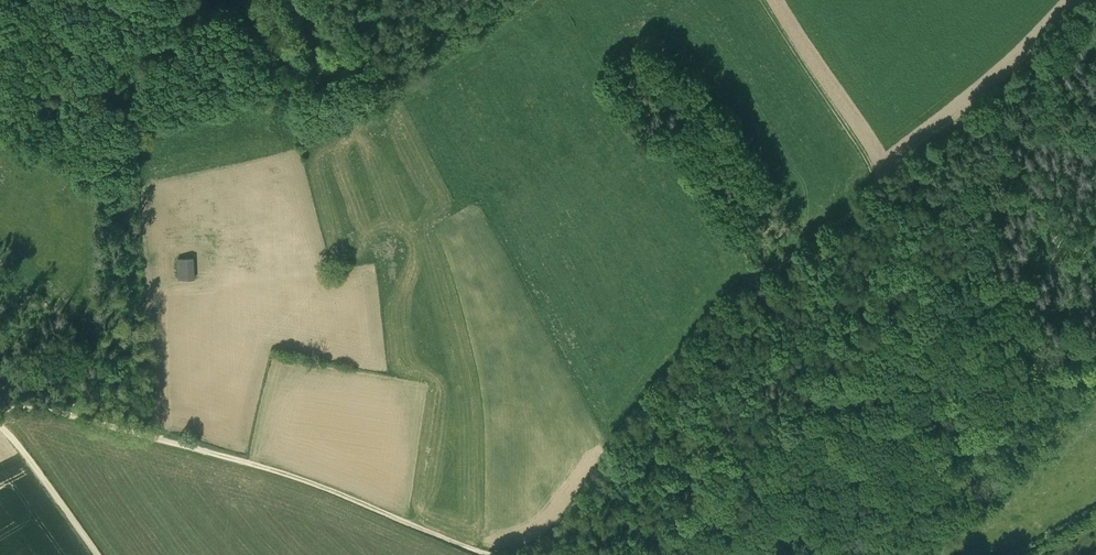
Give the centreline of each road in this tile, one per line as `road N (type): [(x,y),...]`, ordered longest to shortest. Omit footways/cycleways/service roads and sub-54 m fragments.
road 1 (track): [(1087,0),(1004,86),(728,301),(563,522),(516,554)]
road 2 (track): [(0,410),(74,415),(241,460),(489,554)]
road 3 (track): [(874,188),(867,159),(761,0)]
road 4 (track): [(0,424),(98,554)]

